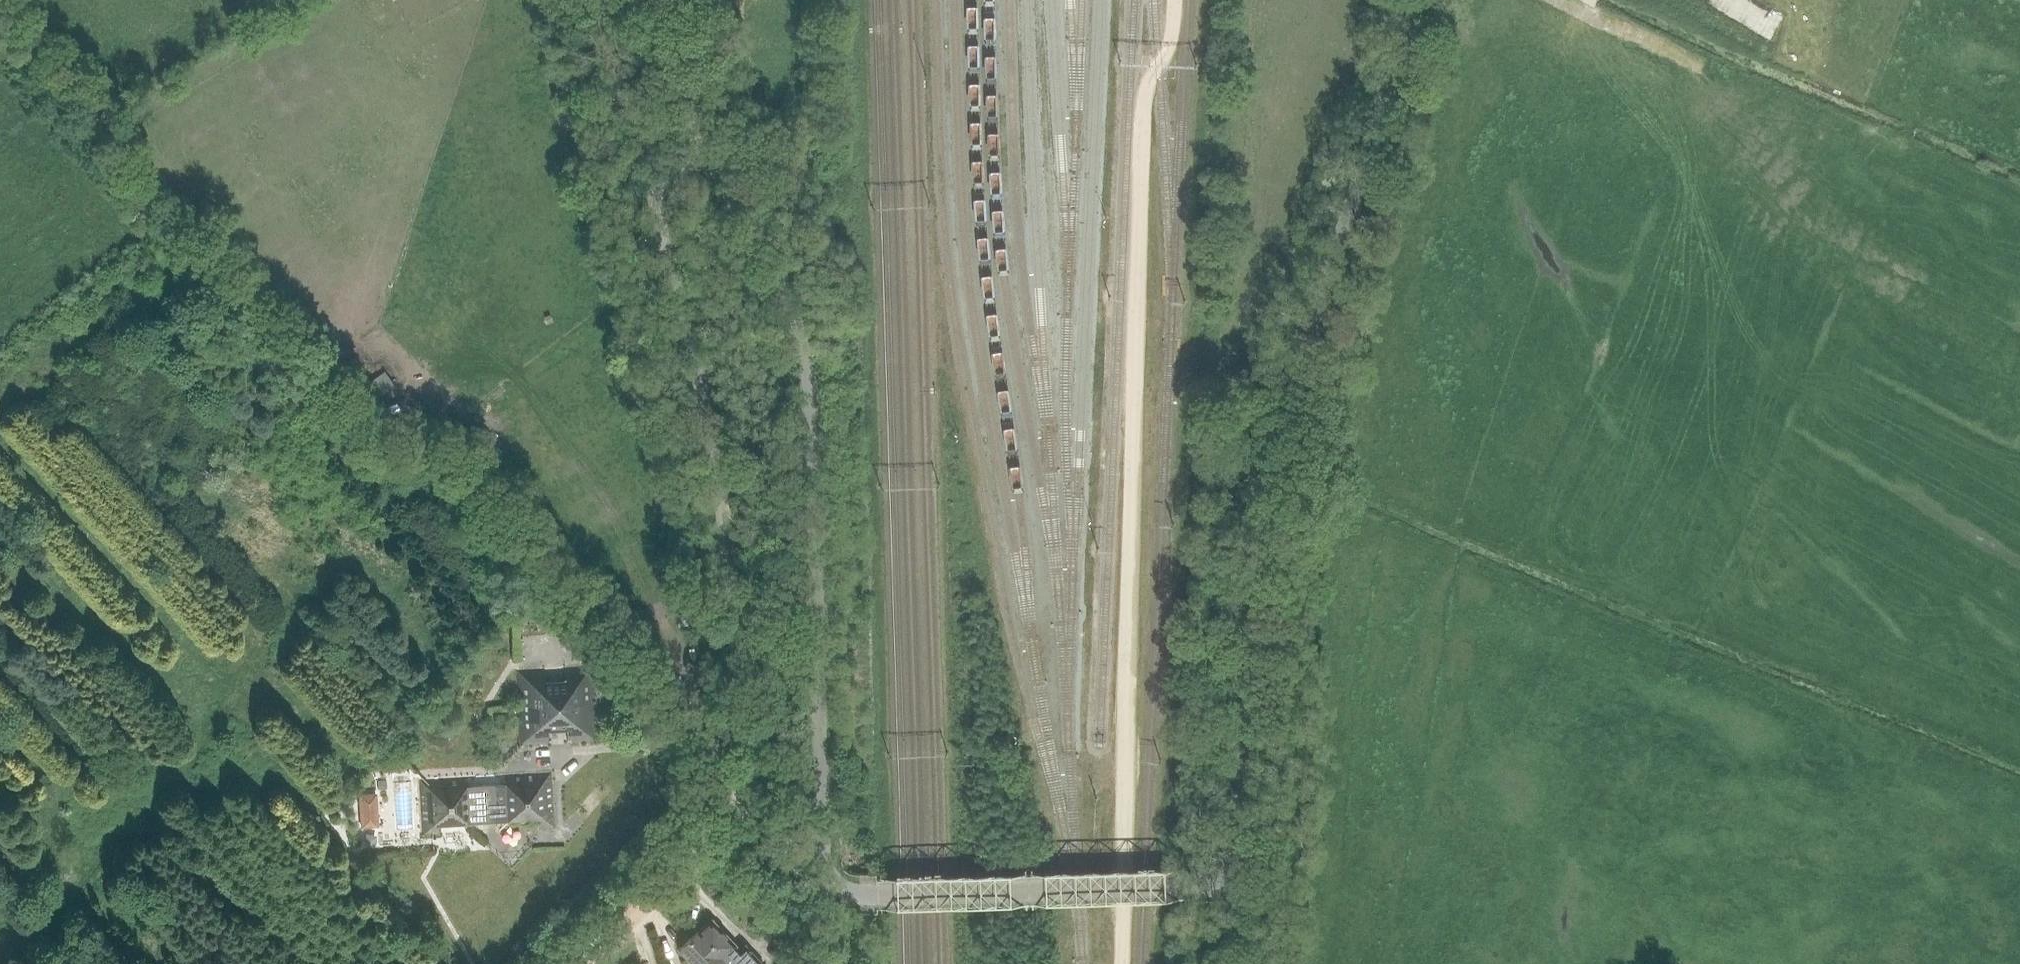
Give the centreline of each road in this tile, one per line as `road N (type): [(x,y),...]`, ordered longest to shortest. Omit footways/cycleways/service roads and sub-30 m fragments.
road 1 (unclassified): [(1242,879),(1271,481),(1290,394),(1418,0)]
road 2 (unclassified): [(871,888),(839,886),(822,857),(810,391),(799,338),(714,155)]
road 3 (unclassified): [(738,802),(727,492),(654,177),(714,155)]
road 4 (unclassified): [(871,888),(1242,879)]
road 5 (residential): [(592,963),(724,829),(738,802)]
road 6 (track): [(654,177),(601,0)]
road 7 (unclassified): [(714,155),(640,0)]

